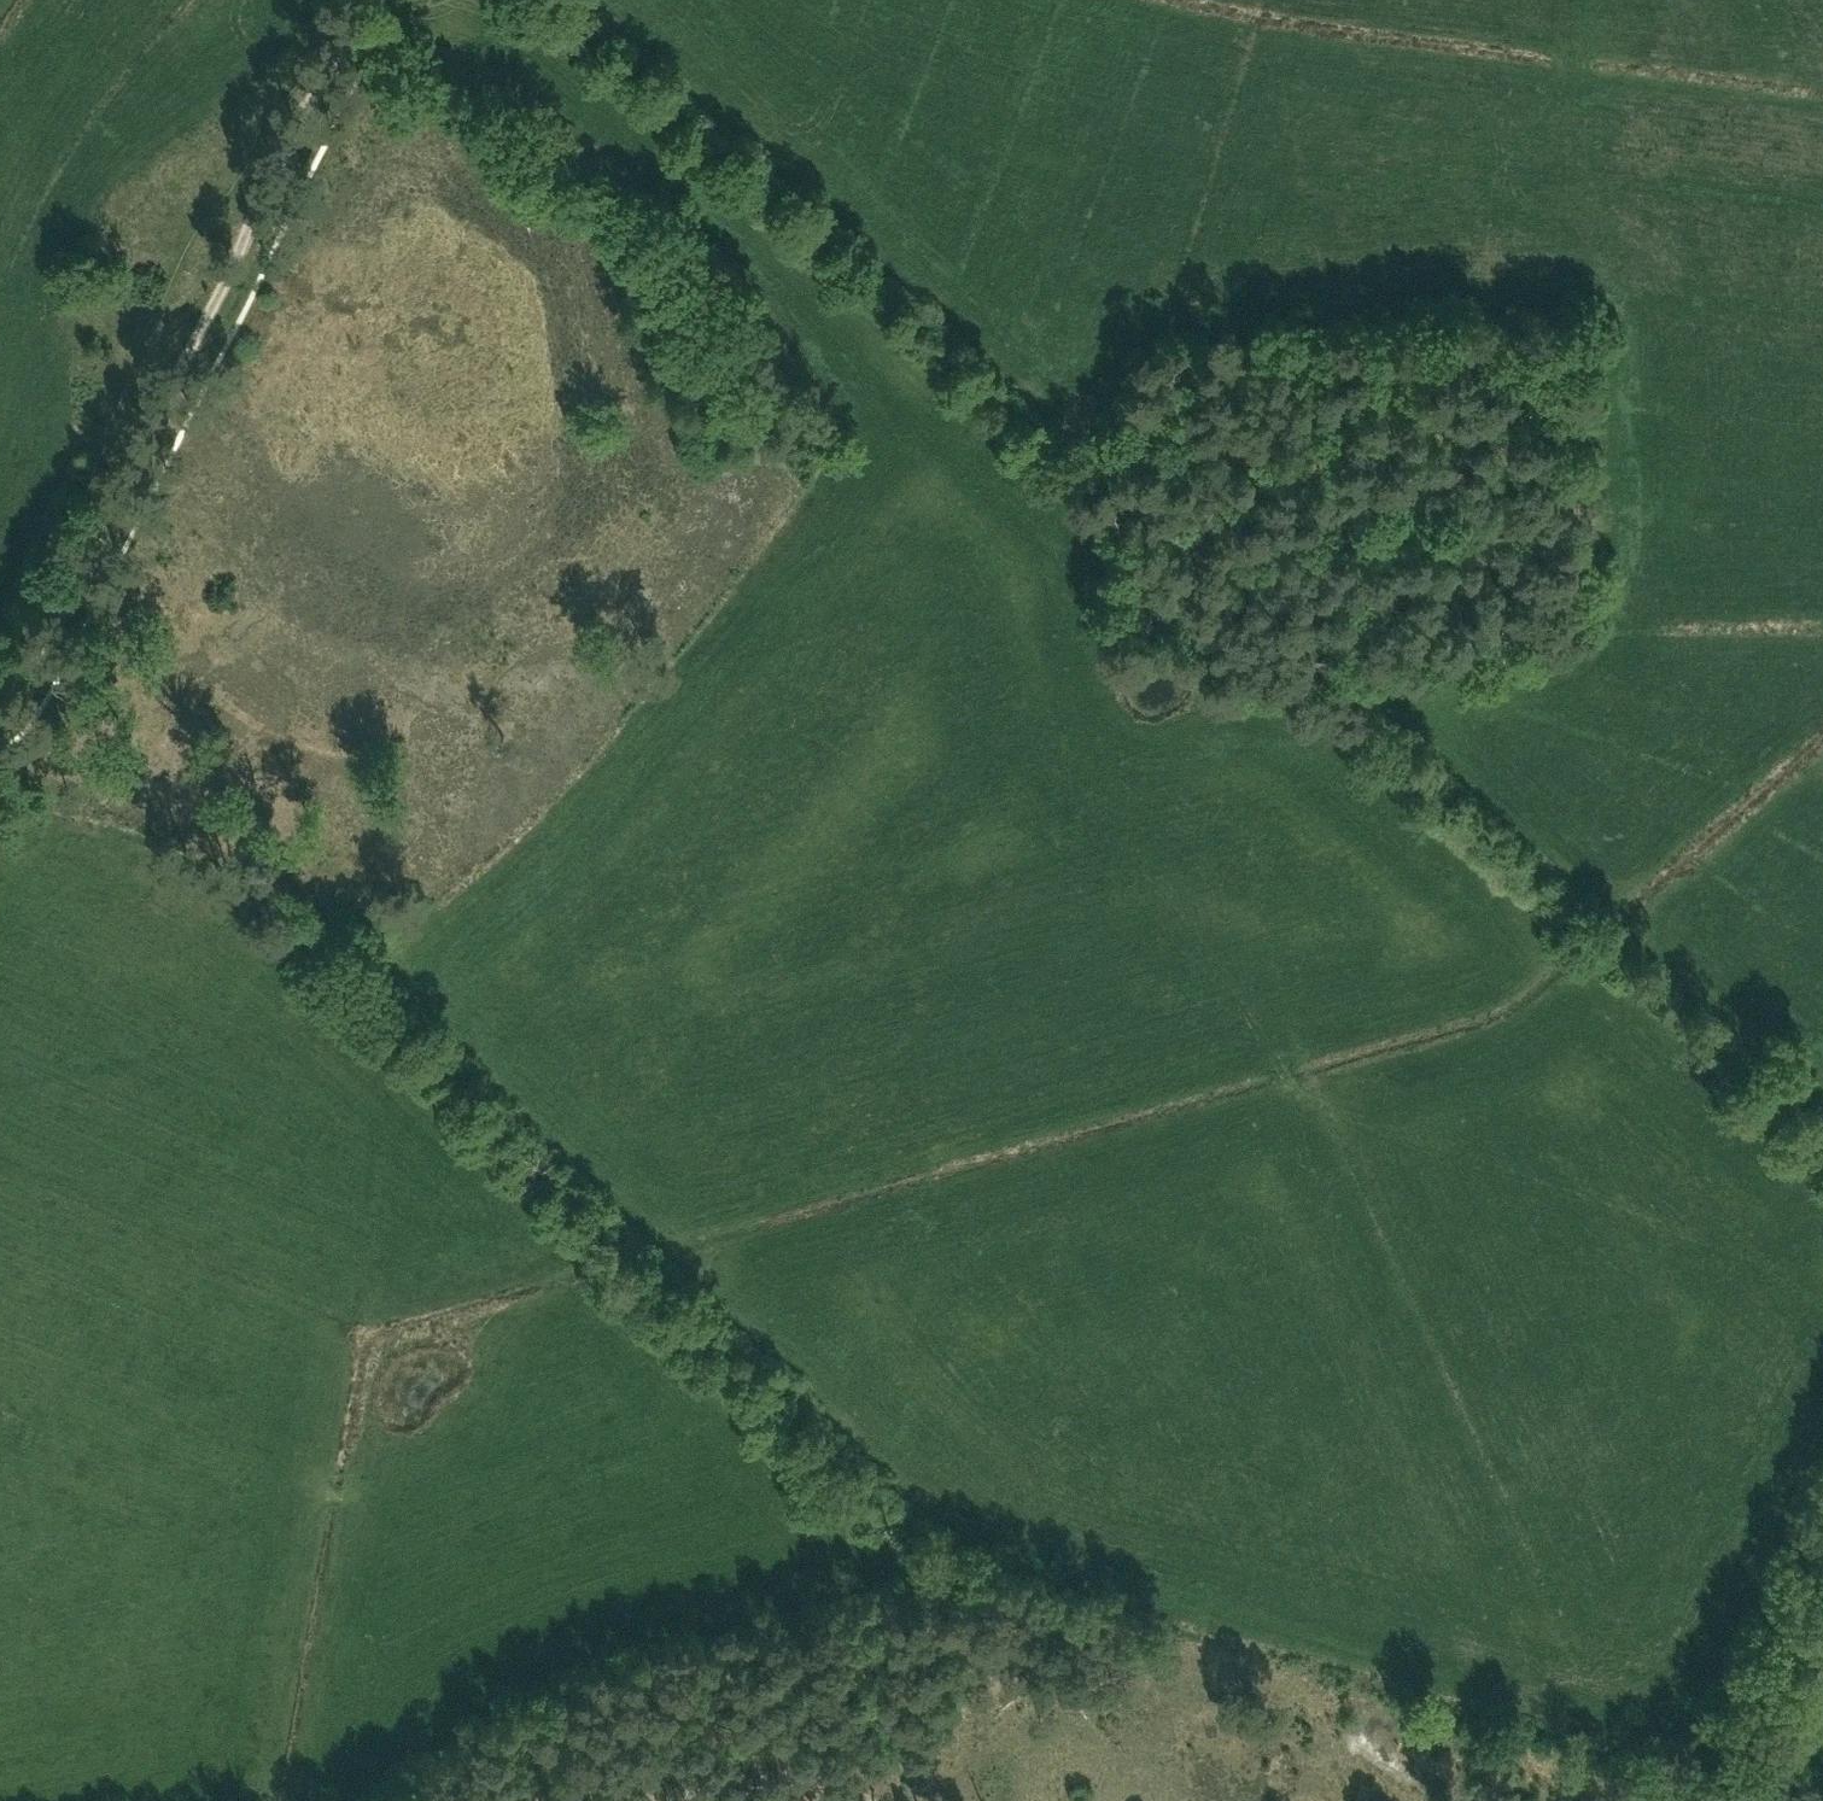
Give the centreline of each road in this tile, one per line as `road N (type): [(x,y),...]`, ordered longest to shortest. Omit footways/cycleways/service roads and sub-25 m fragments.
road 1 (track): [(364,0),(236,268),(0,717)]
road 2 (track): [(1822,1580),(1724,1800)]
road 3 (track): [(711,1800),(810,1789),(857,1800)]

